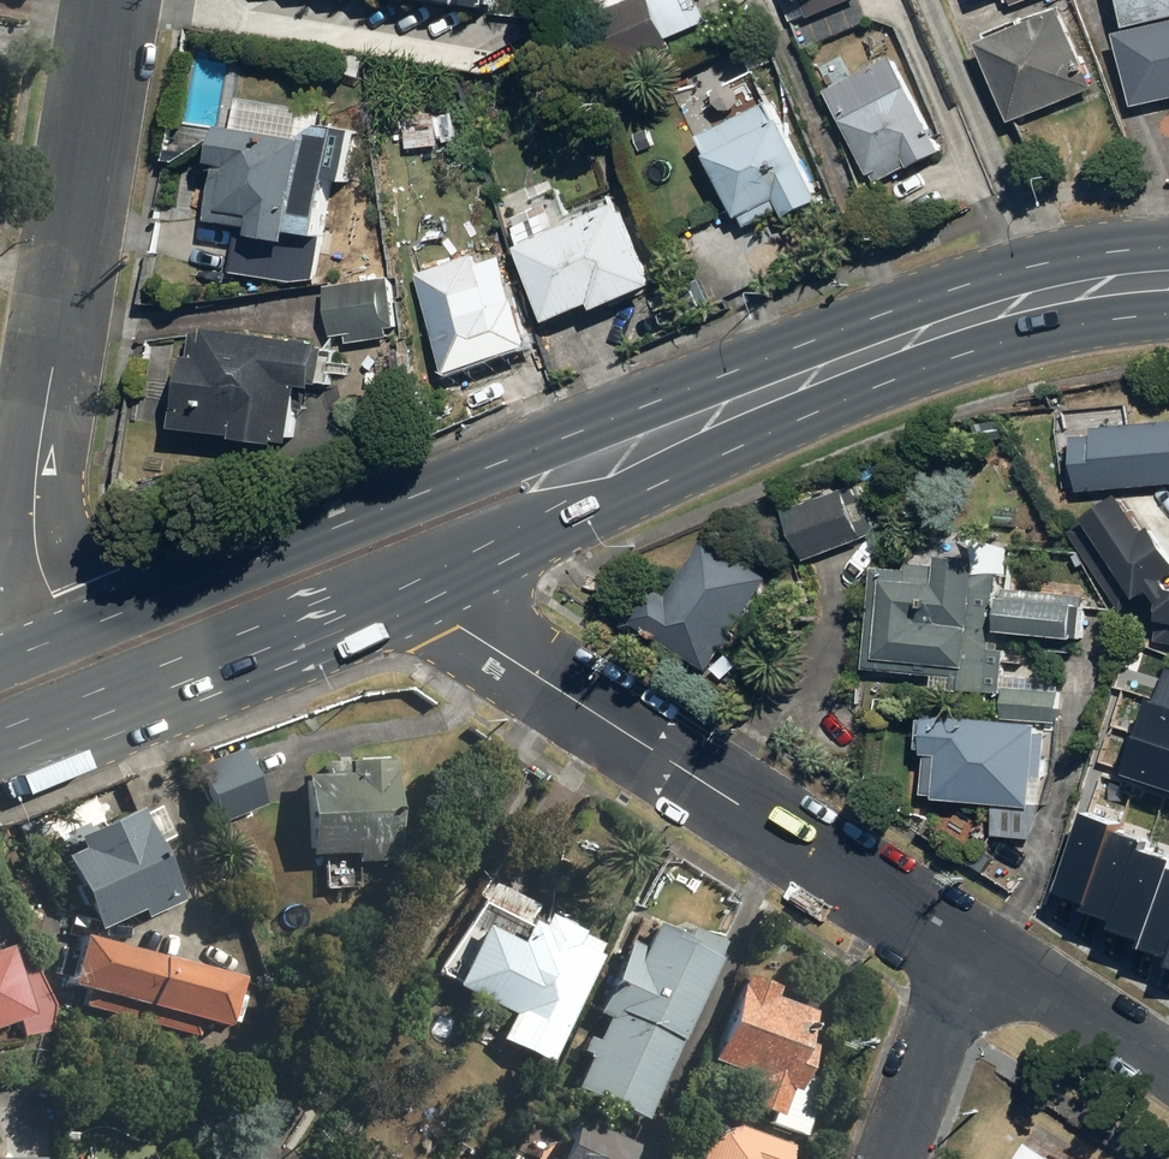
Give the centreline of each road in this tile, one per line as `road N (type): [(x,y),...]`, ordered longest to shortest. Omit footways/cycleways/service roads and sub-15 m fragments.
road 1 (primary): [(66,633),(620,416),(980,312)]
road 2 (residential): [(970,938),(401,590)]
road 3 (residential): [(66,633),(39,565),(34,493),(112,0)]
road 4 (primary): [(980,312),(740,436),(401,590)]
road 5 (primary): [(401,590),(0,755)]
road 6 (residential): [(1168,1068),(970,938)]
road 7 (residential): [(888,1158),(970,938)]
road 8 (primary): [(1168,278),(980,312)]

